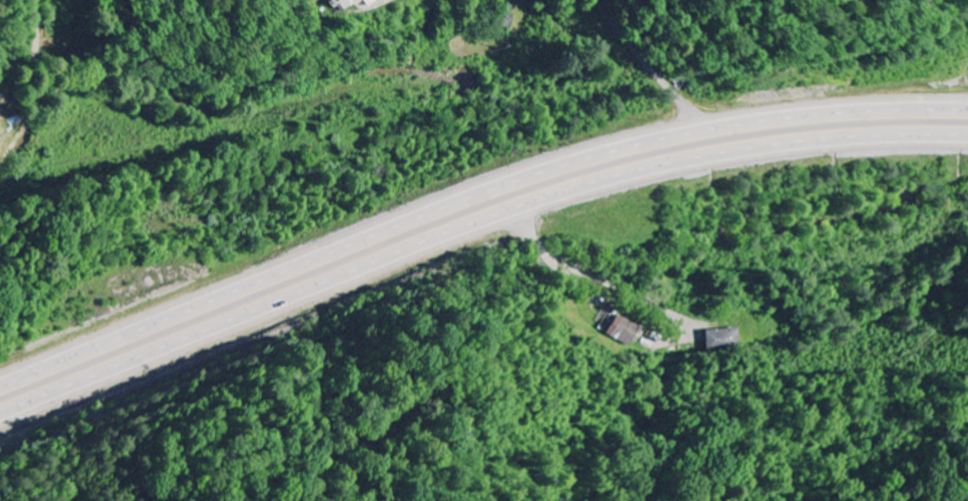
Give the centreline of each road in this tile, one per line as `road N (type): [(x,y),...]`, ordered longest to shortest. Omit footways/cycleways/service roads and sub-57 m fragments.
road 1 (trunk): [(967,107),(773,118),(610,150),(503,183),(0,386)]
road 2 (trunk): [(0,427),(589,197),(785,156),(967,147)]
road 3 (residential): [(705,129),(596,0)]

